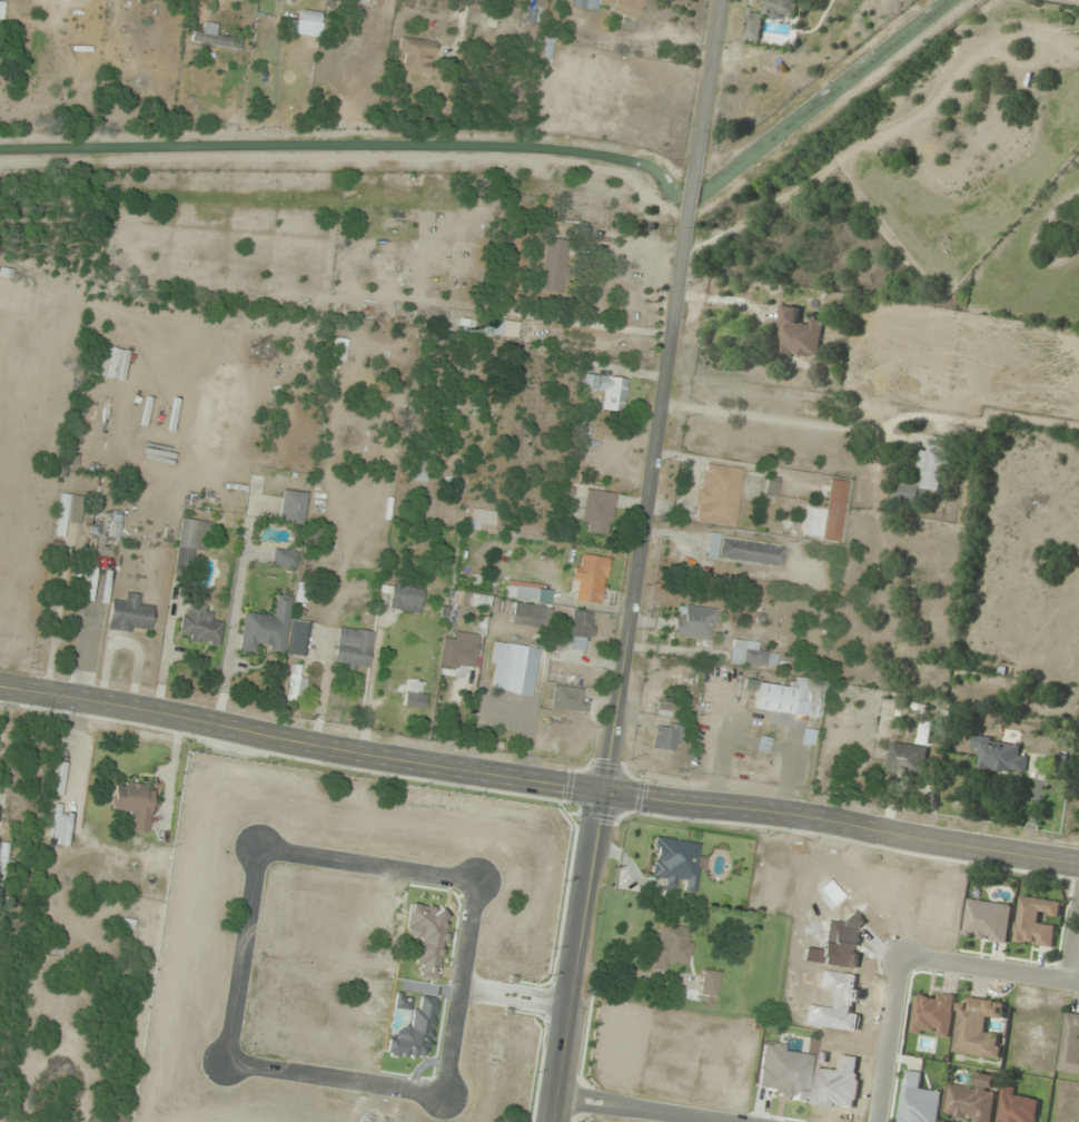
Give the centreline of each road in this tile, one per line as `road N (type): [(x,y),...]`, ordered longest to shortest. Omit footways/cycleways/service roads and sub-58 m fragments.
road 1 (tertiary): [(559,1121),(724,0)]
road 2 (secondary): [(0,682),(368,754),(1078,864)]
road 3 (residential): [(577,1005),(459,990),(475,879),(256,845),(224,1062),(445,1095),(459,990)]
road 4 (residential): [(918,957),(899,959),(878,1121)]
road 5 (residential): [(1078,982),(918,957)]
road 6 (residential): [(563,1096),(719,1121)]

